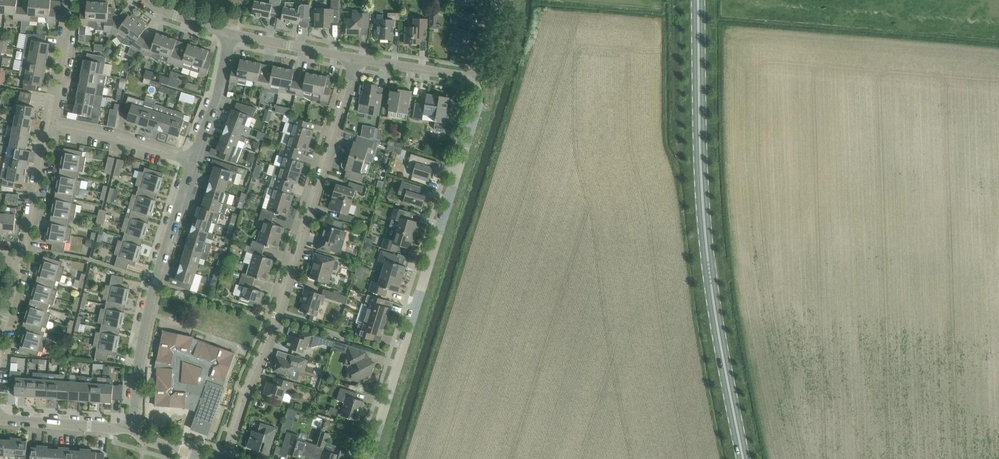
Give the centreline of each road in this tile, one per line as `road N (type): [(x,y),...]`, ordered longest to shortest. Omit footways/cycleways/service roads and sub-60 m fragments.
road 1 (secondary): [(745,458),(707,246),(700,0)]
road 2 (residential): [(224,458),(277,315),(350,65)]
road 3 (residential): [(370,458),(475,85)]
road 4 (residential): [(131,435),(184,161)]
road 5 (residential): [(184,161),(45,126)]
road 6 (residential): [(0,421),(131,435)]
road 7 (residential): [(184,161),(231,41)]
road 8 (residential): [(45,126),(63,0)]
road 9 (residential): [(475,85),(350,65)]
road 10 (residential): [(21,246),(45,126)]
road 11 (residential): [(350,65),(231,41)]

